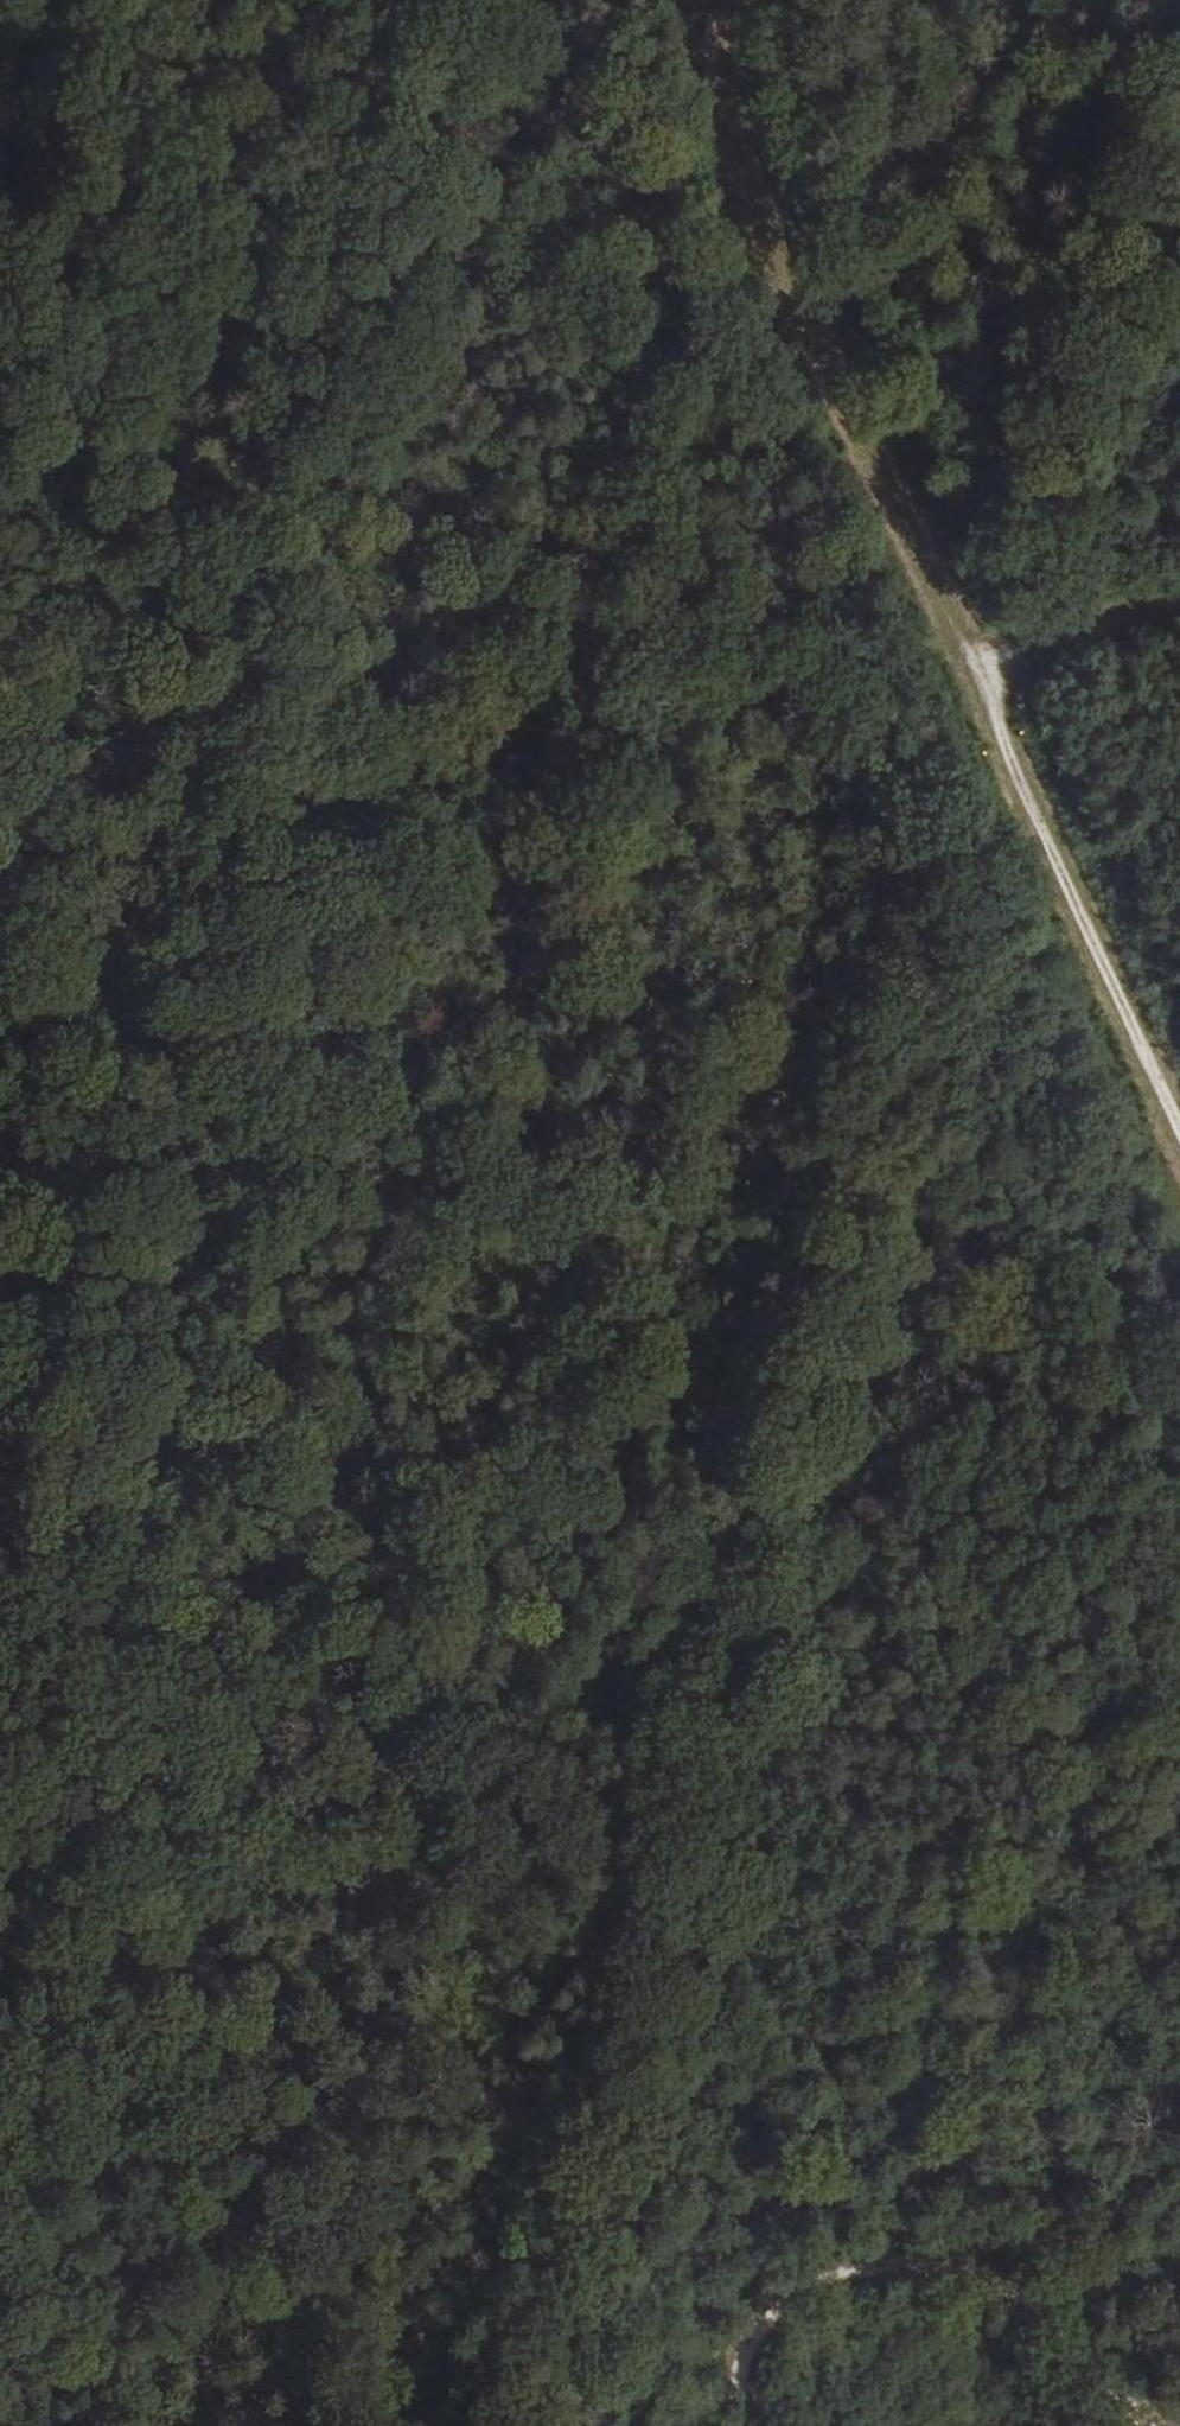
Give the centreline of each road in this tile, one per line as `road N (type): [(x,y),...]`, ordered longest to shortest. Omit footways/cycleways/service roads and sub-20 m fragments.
road 1 (track): [(975,646),(793,300),(727,136),(705,16),(710,0)]
road 2 (track): [(733,2425),(750,2358),(783,2291),(921,2259),(1022,2299),(1146,2425)]
road 3 (track): [(1179,1115),(975,646)]

